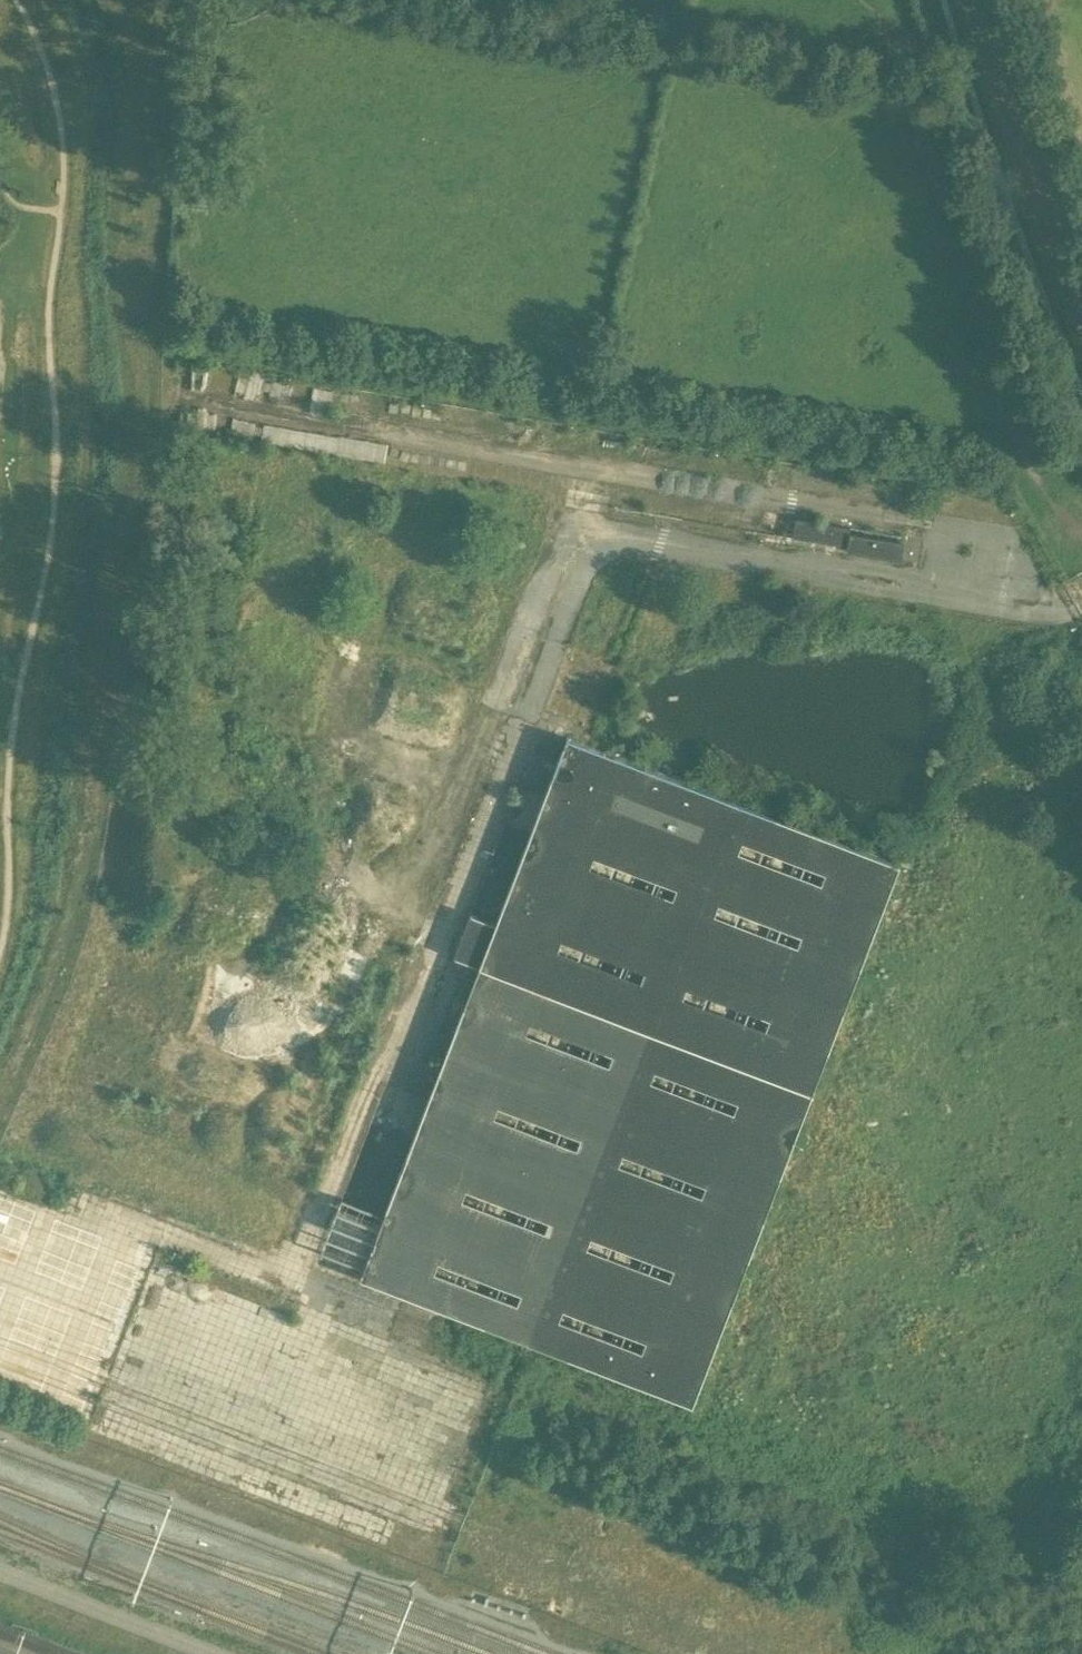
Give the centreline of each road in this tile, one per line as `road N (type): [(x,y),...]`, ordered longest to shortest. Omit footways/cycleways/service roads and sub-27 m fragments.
road 1 (residential): [(1081,299),(980,0)]
road 2 (residential): [(292,1203),(236,1200),(0,1106)]

